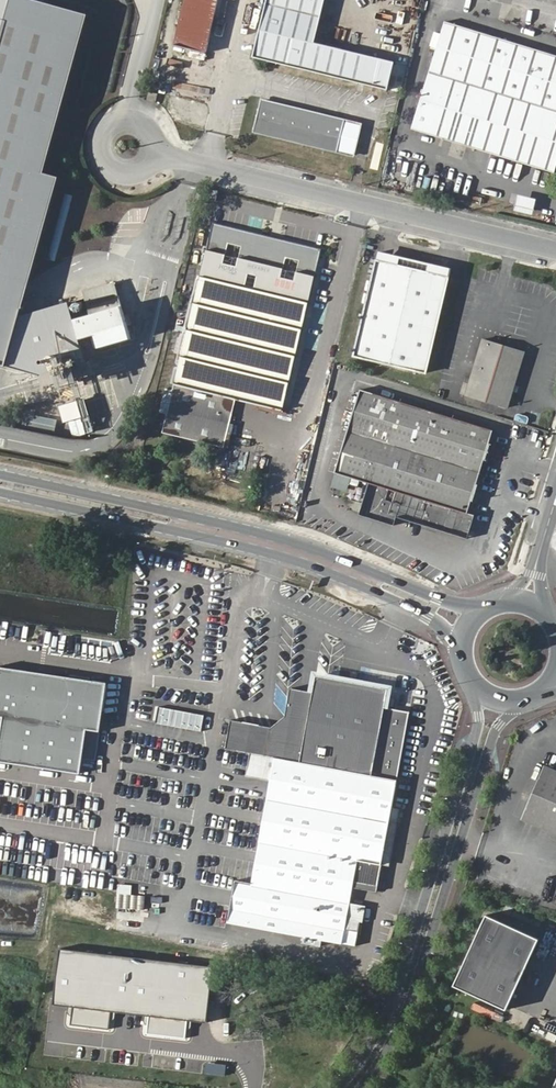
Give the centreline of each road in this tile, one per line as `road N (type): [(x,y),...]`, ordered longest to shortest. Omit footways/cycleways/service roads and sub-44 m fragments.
road 1 (secondary): [(484,608),(278,537),(0,474)]
road 2 (secondary): [(0,492),(330,574),(426,616),(461,659)]
road 3 (residential): [(467,675),(477,733),(405,969),(382,1027),(337,1087)]
road 4 (residential): [(361,1087),(403,1026),(498,726),(528,699)]
road 5 (unclassified): [(555,247),(155,151)]
road 6 (unclassified): [(155,151),(145,127),(112,126),(102,158),(131,175)]

